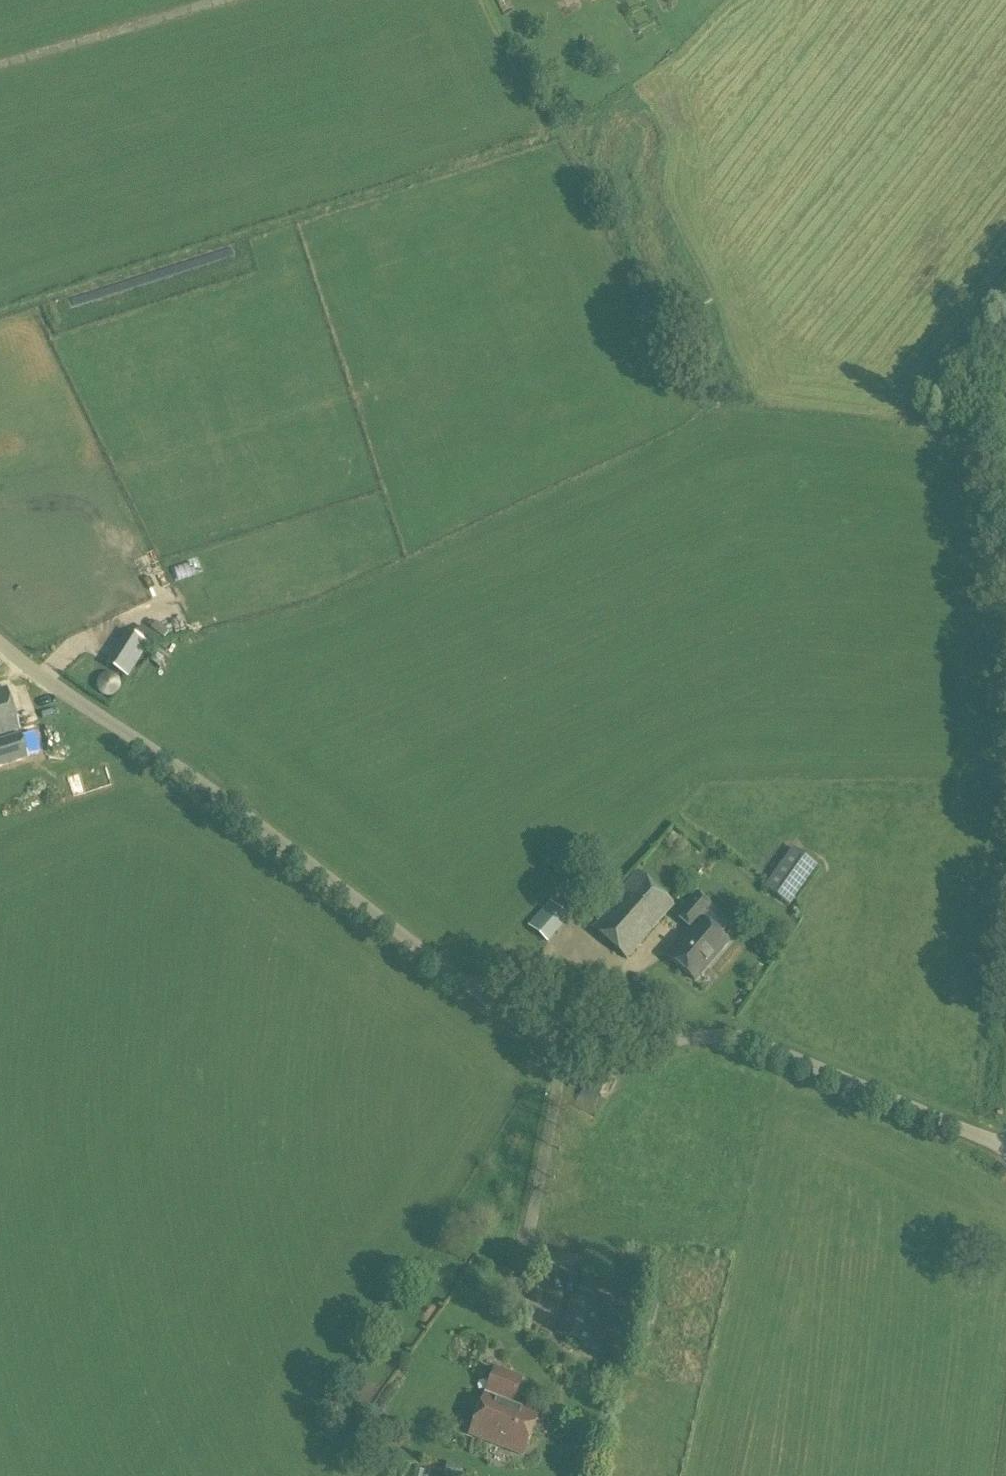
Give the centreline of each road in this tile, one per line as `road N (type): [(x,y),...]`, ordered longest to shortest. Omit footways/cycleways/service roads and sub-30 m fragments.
road 1 (unclassified): [(1005,1149),(752,1046),(720,1041),(586,1055),(532,1037),(296,854),(0,645)]

